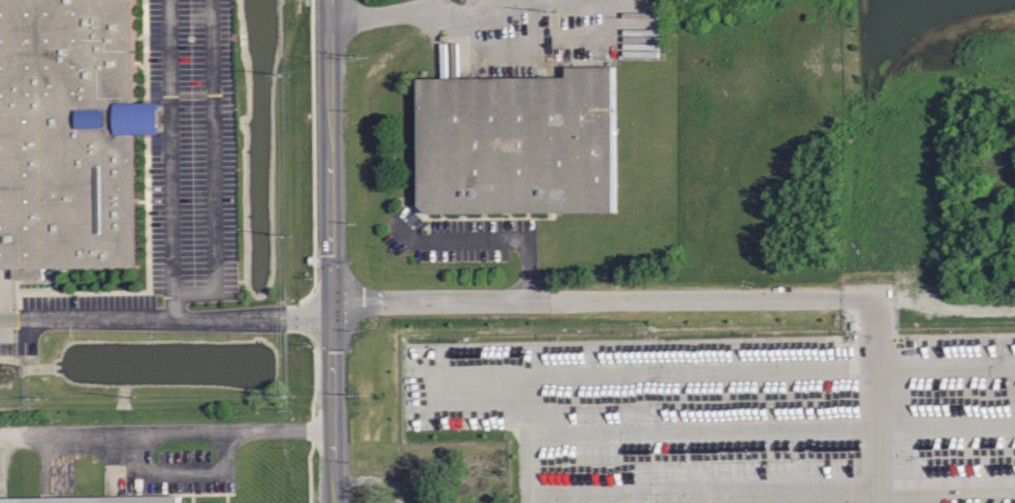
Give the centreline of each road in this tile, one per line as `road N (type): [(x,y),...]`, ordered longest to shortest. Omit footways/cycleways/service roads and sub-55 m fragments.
road 1 (secondary): [(333,0),(338,502)]
road 2 (residential): [(335,302),(561,299)]

